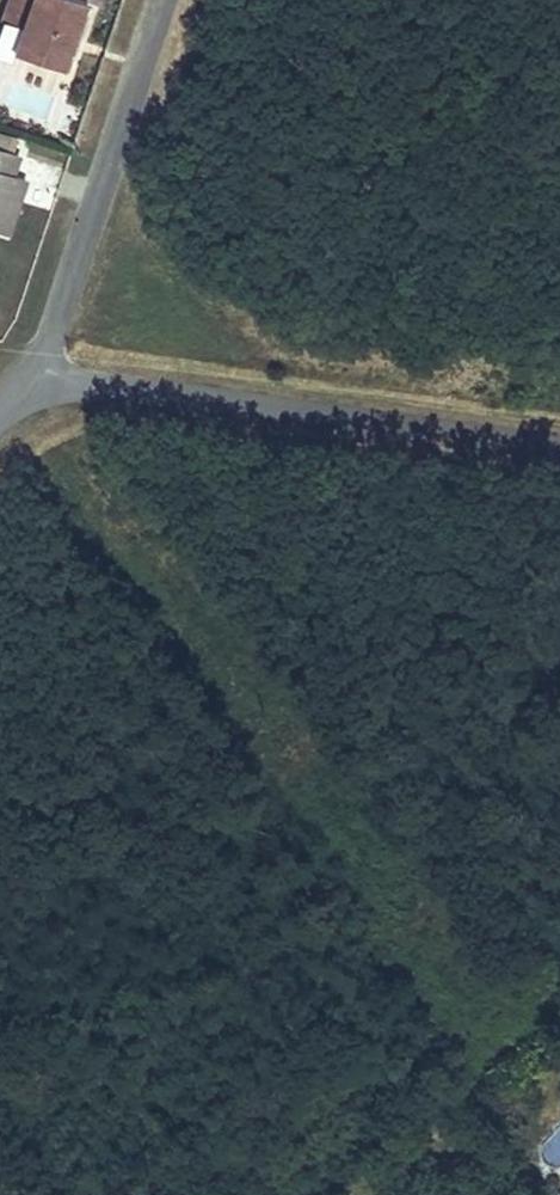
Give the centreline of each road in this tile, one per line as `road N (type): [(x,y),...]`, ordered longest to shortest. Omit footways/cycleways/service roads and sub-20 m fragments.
road 1 (unclassified): [(559,449),(99,386),(32,391)]
road 2 (residential): [(180,0),(43,340),(32,391)]

